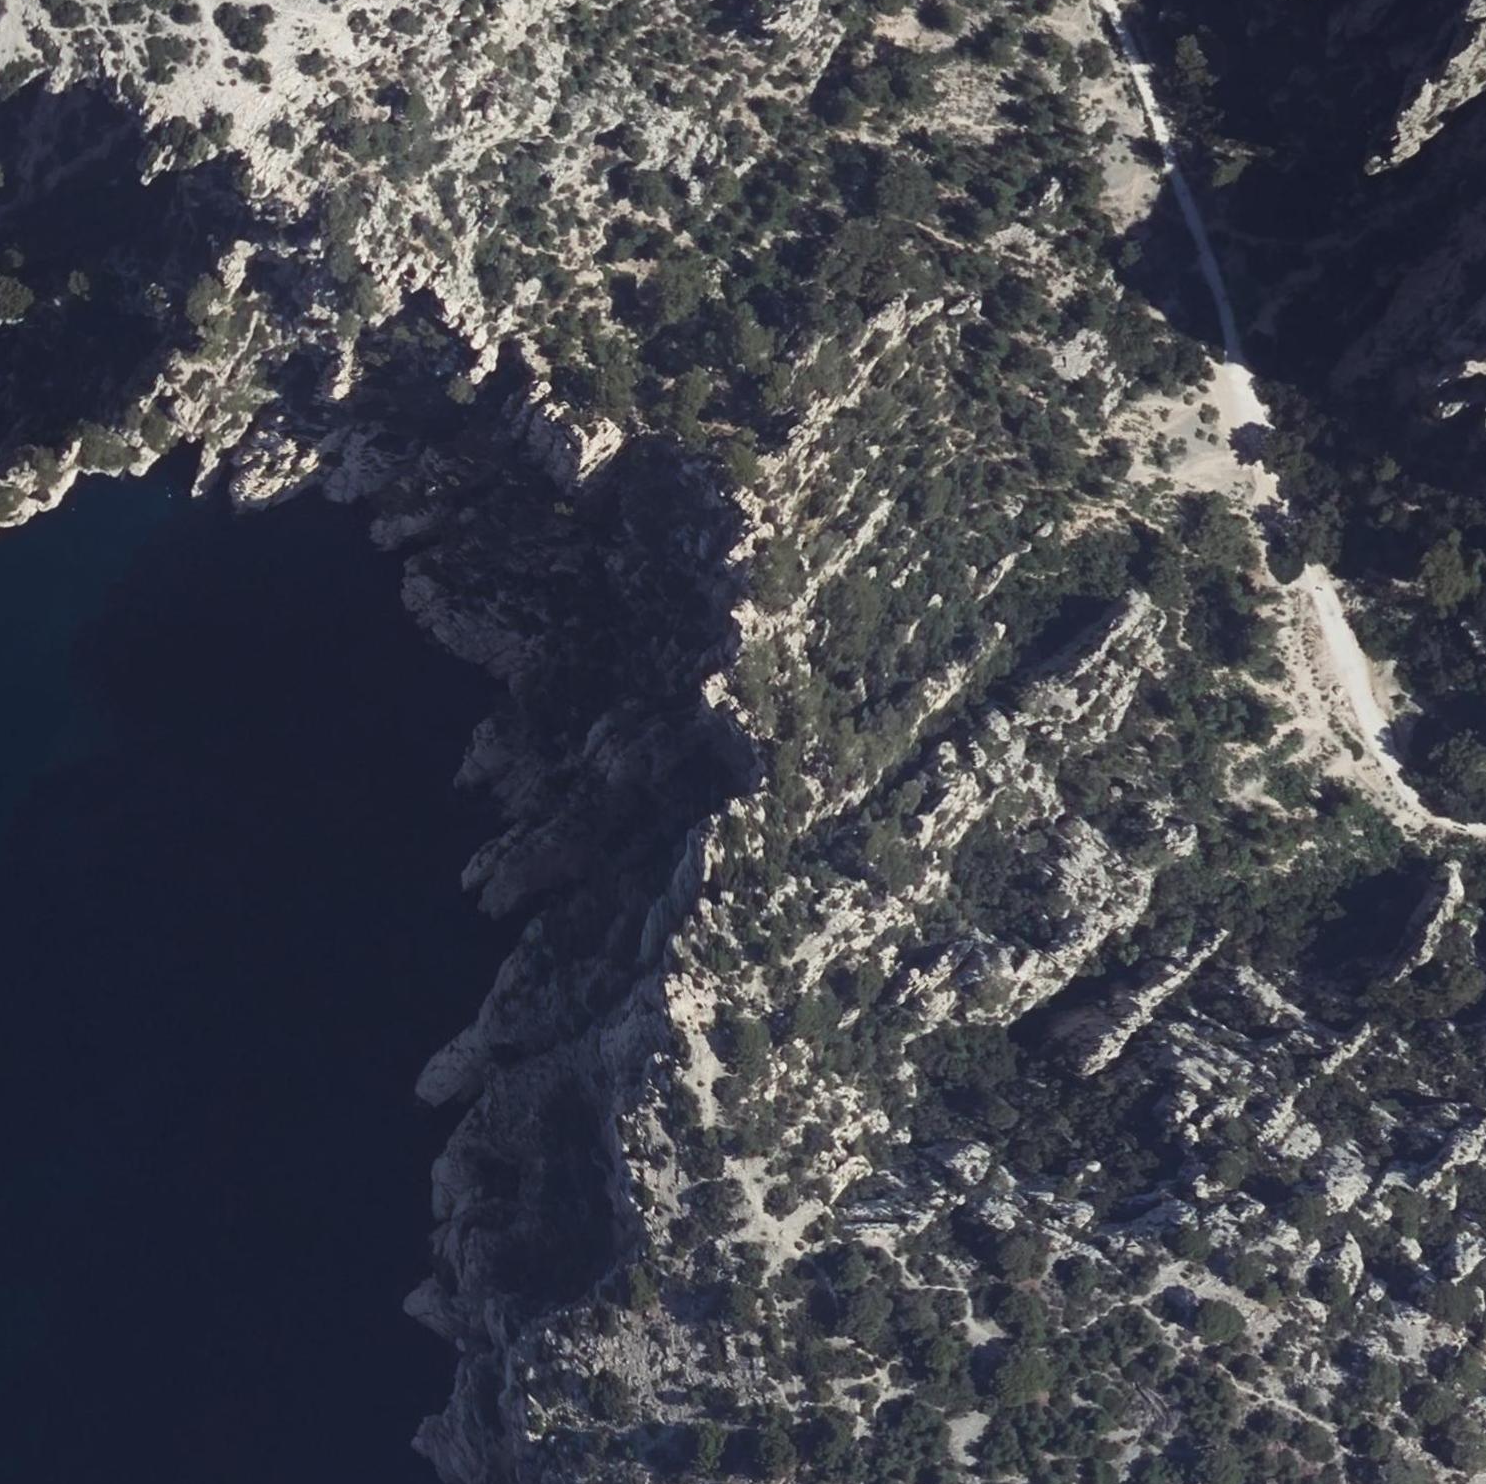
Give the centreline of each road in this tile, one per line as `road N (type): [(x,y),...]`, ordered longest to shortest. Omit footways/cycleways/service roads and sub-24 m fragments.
road 1 (track): [(1485,831),(1437,816),(1406,792),(1389,761),(1107,0)]

